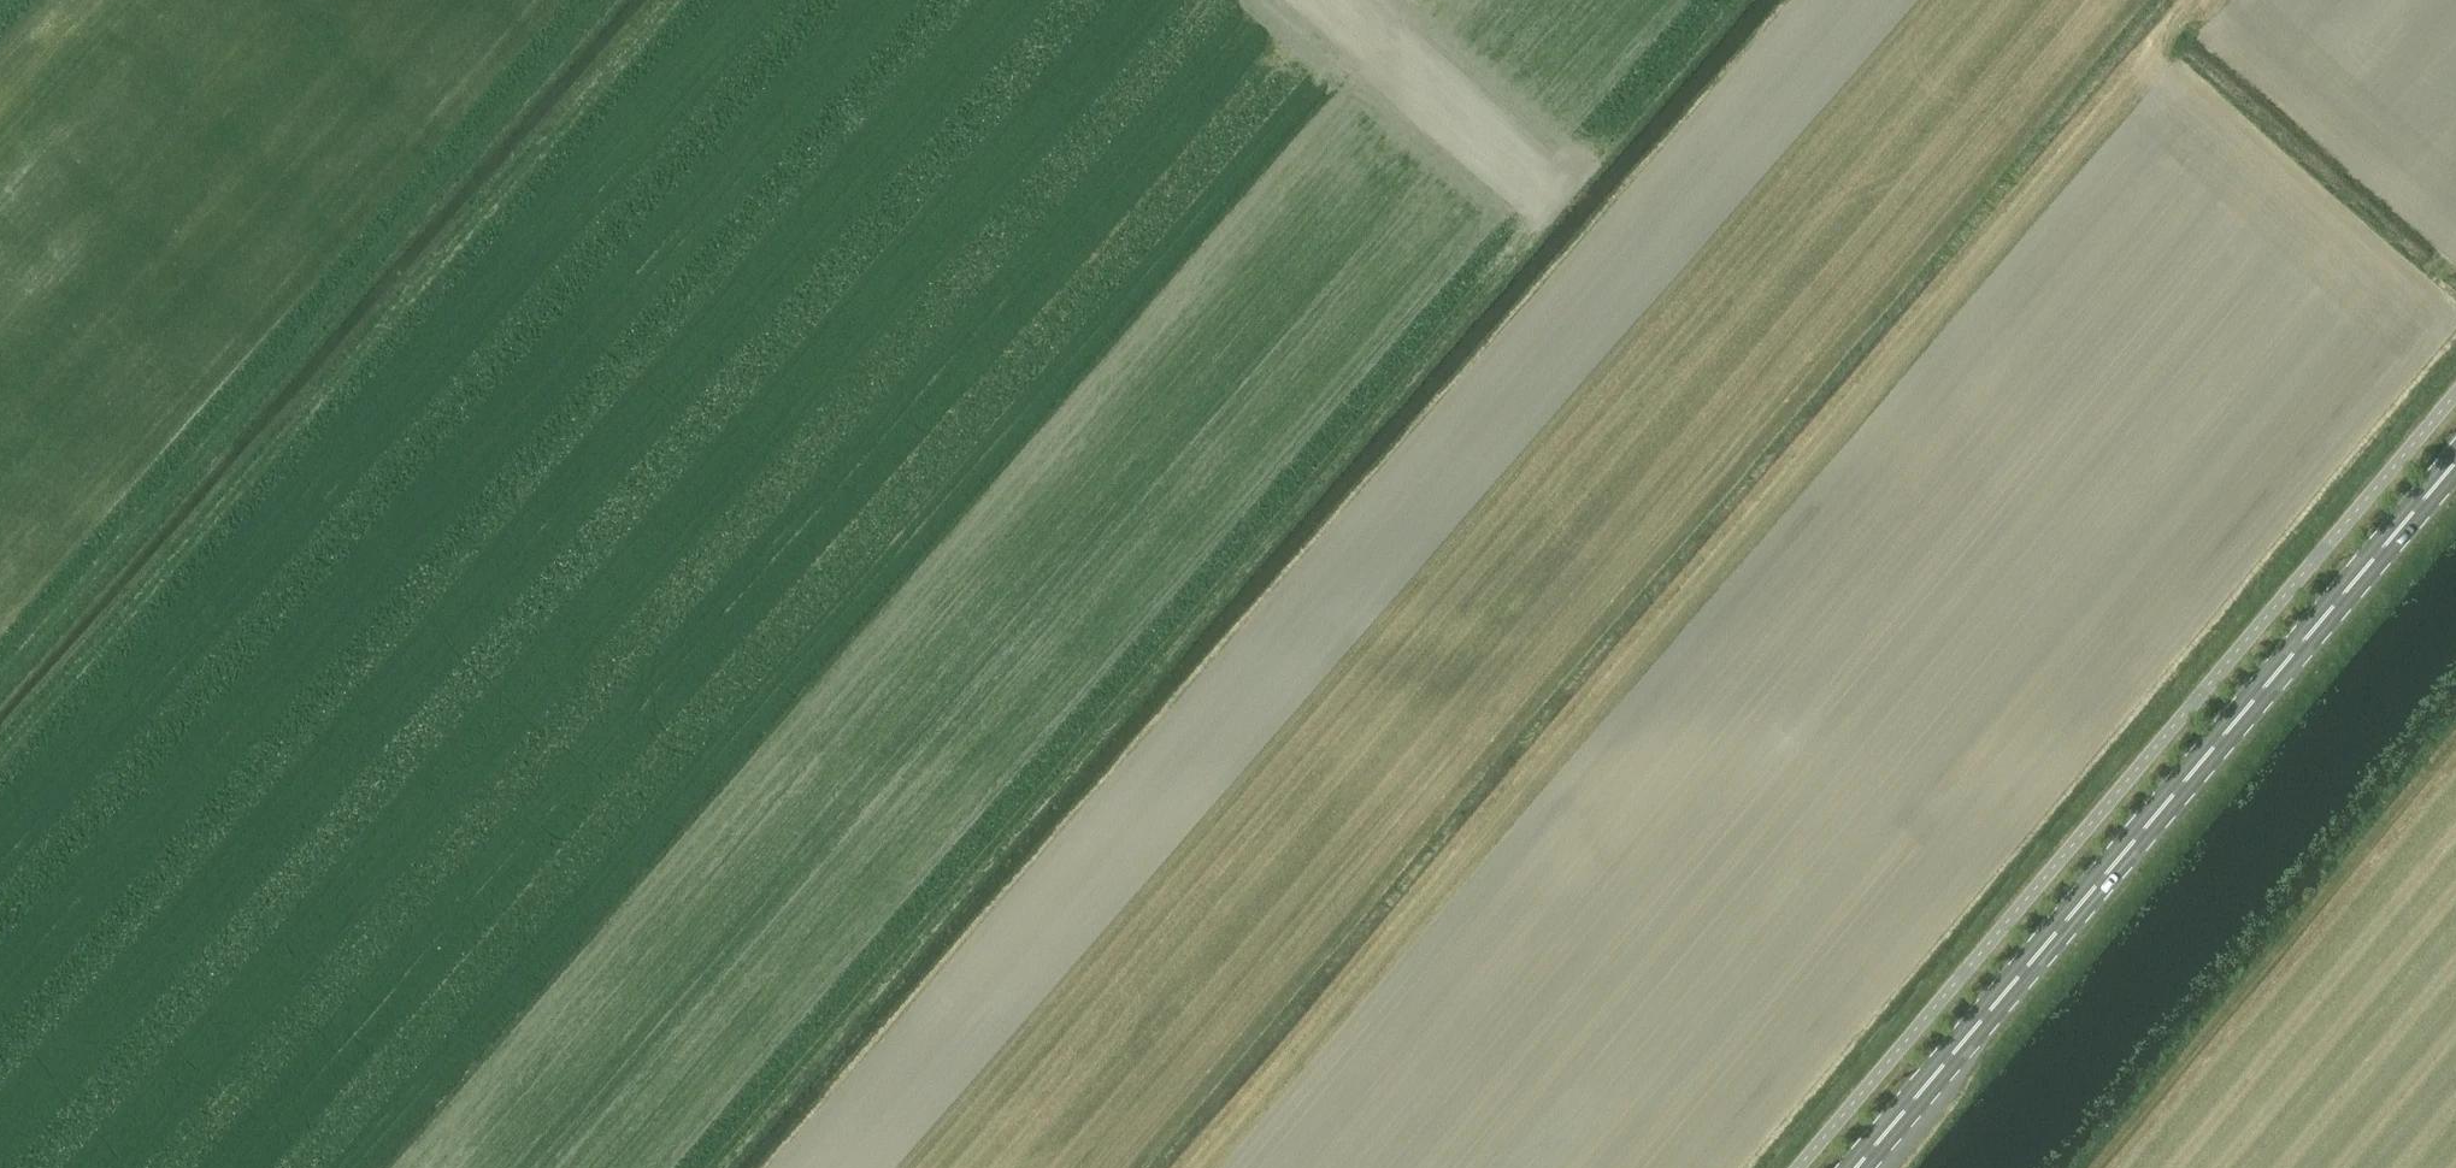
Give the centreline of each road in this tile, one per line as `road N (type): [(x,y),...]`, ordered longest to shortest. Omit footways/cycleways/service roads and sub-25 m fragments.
road 1 (primary): [(1854,1167),(2455,459)]

